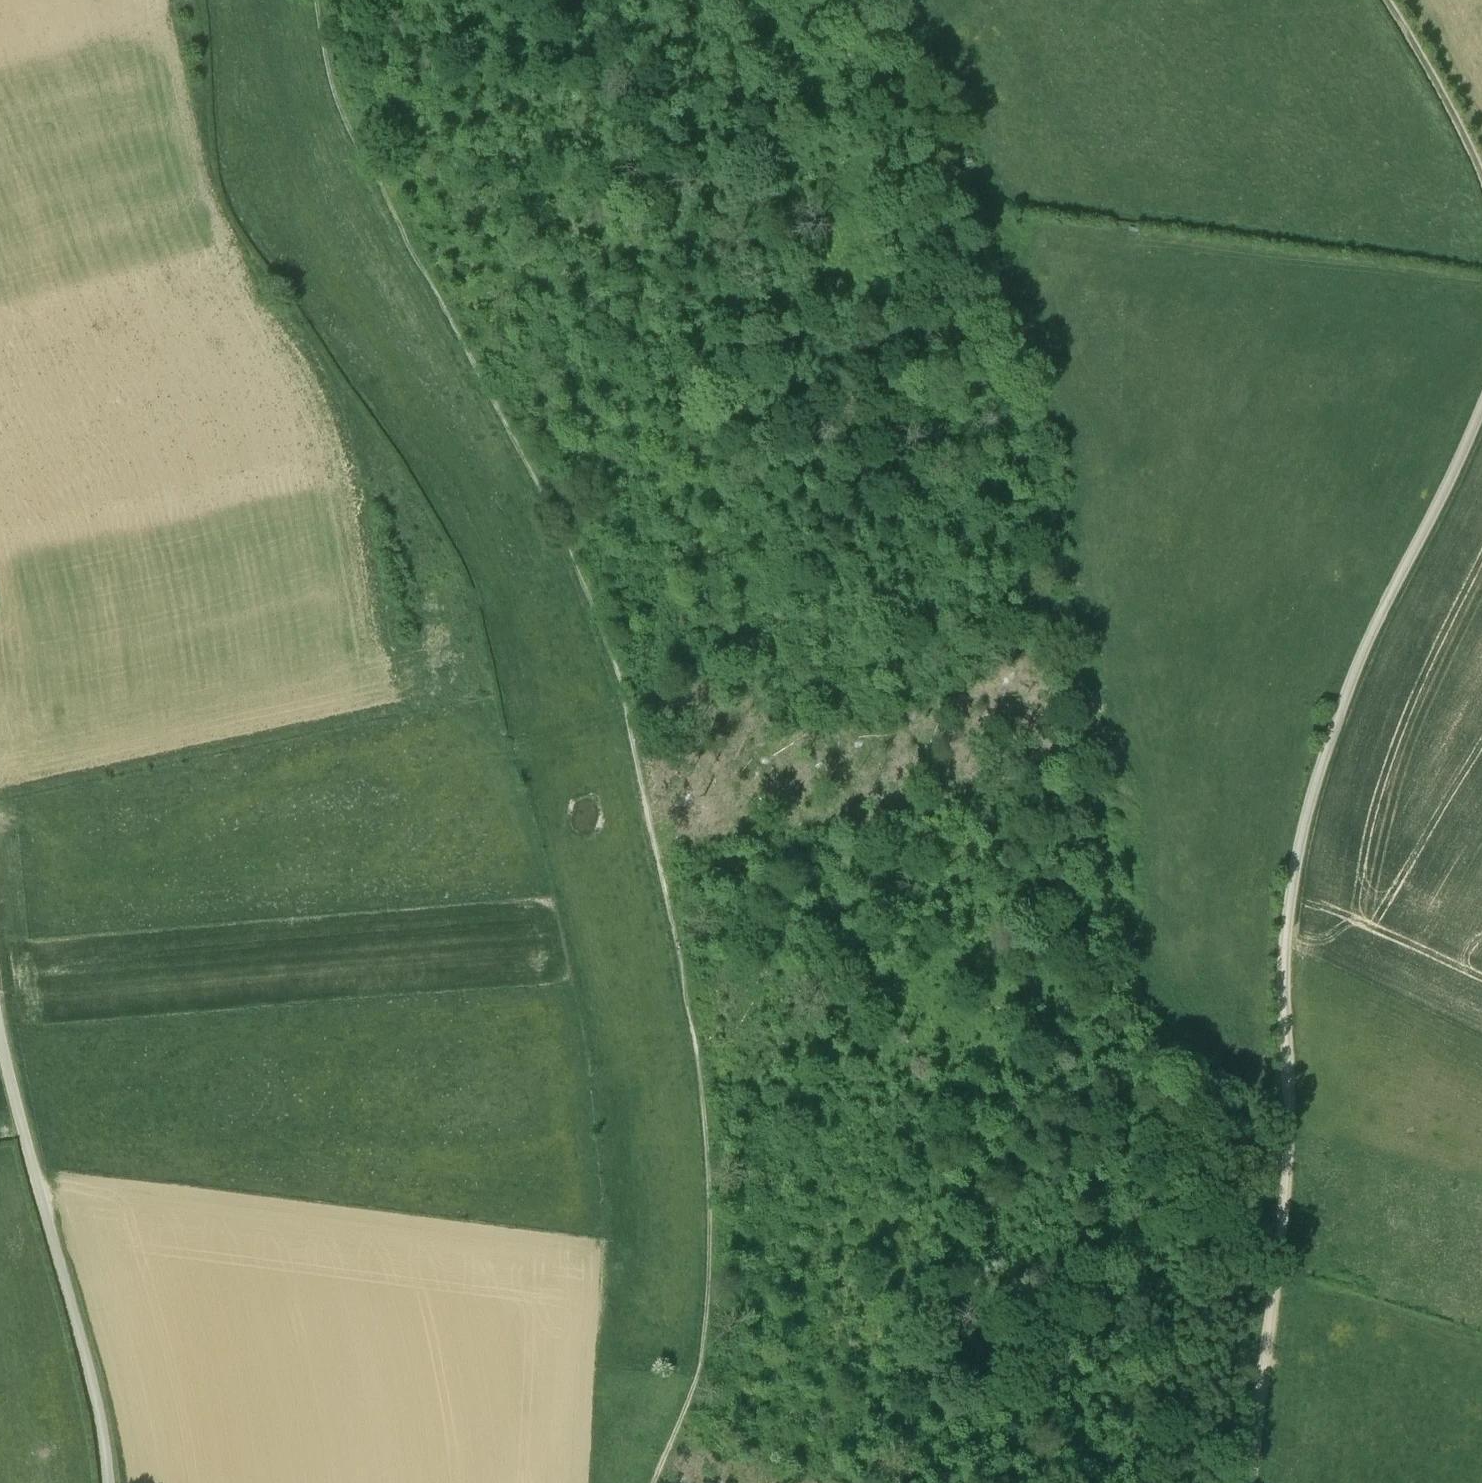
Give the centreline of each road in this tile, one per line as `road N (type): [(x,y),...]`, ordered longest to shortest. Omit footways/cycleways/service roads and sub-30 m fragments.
road 1 (unclassified): [(1249,1482),(1285,1189),(1283,958),(1296,860),(1357,663),(1481,403)]
road 2 (unclassified): [(0,1035),(93,1387),(110,1482)]
road 3 (track): [(1387,0),(1481,176)]

